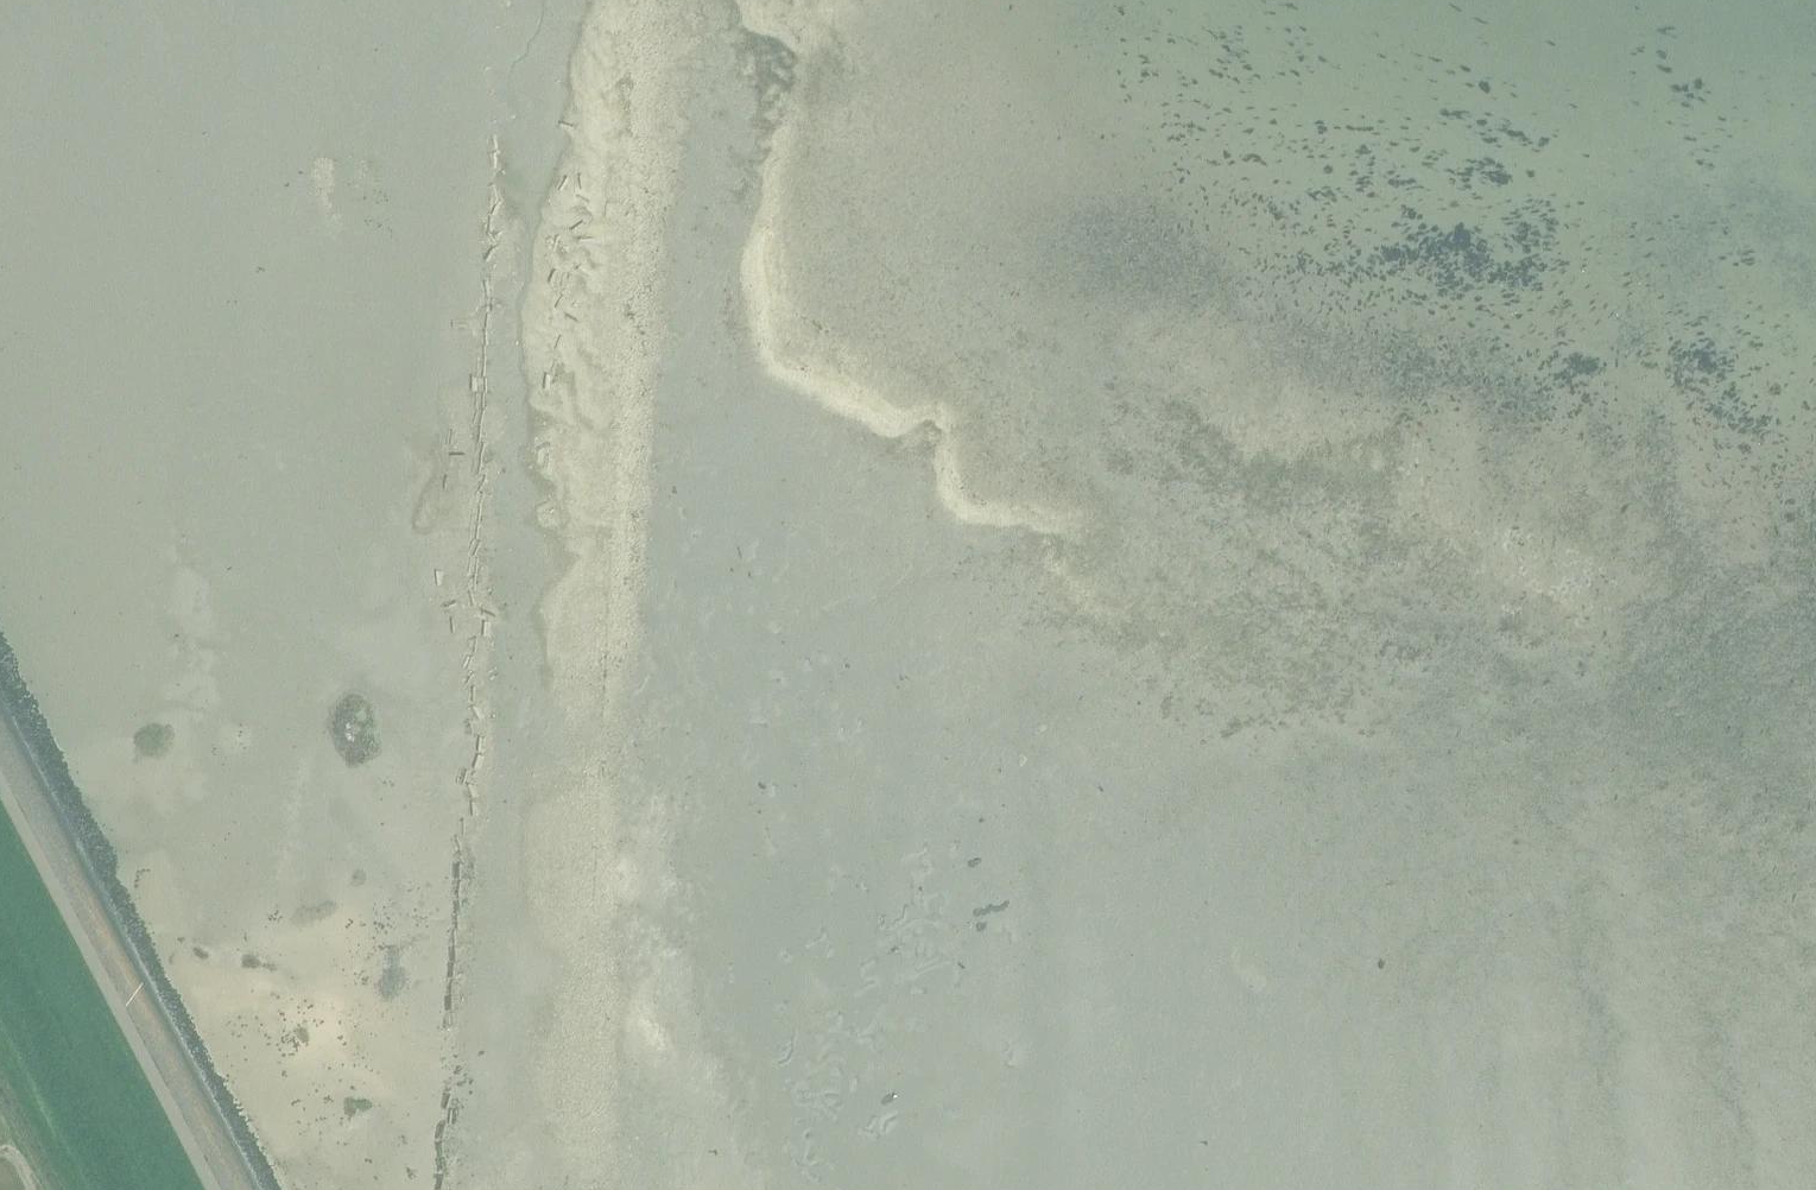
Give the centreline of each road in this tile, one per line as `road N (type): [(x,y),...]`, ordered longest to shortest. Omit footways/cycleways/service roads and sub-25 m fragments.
road 1 (track): [(84,1189),(0,1032)]

